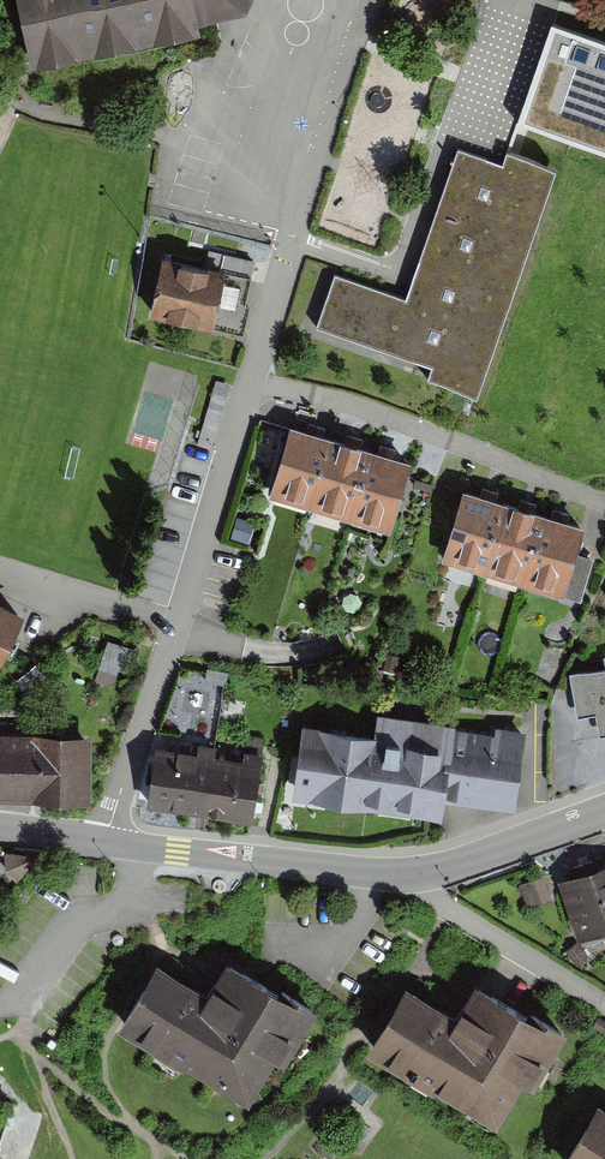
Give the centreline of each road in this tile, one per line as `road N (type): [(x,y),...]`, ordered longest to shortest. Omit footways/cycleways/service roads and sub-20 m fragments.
road 1 (residential): [(109,846),(294,250)]
road 2 (residential): [(604,815),(414,874),(109,846)]

